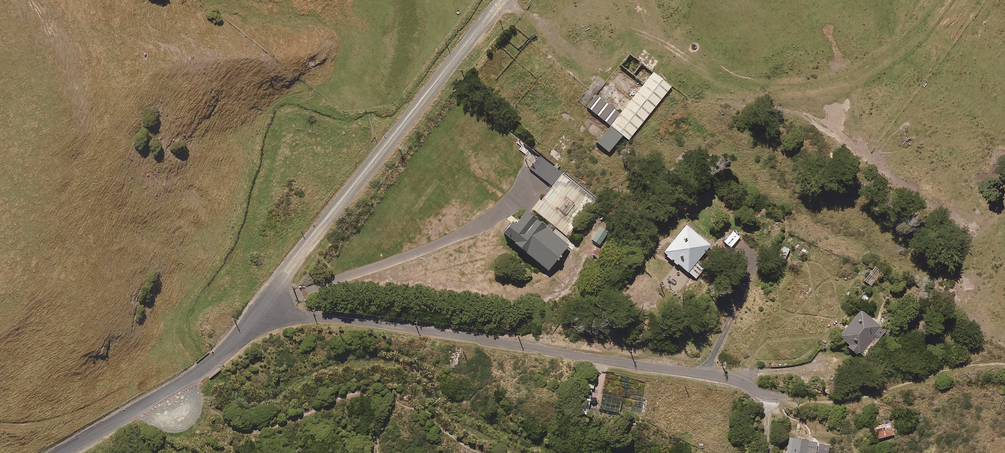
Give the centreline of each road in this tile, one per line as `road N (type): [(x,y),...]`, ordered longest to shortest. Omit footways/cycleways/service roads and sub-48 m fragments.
road 1 (unclassified): [(799,397),(734,379),(371,323),(274,319)]
road 2 (unclassified): [(274,319),(279,281),(503,0)]
road 3 (unclassified): [(274,319),(62,452)]
road 4 (track): [(799,397),(856,396),(1004,364)]

